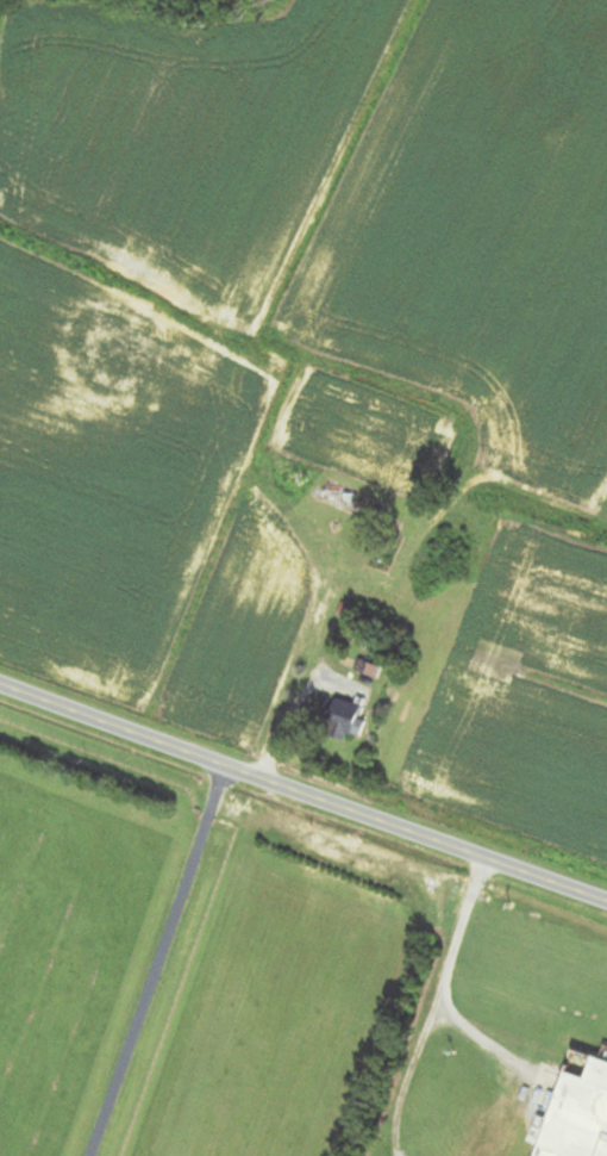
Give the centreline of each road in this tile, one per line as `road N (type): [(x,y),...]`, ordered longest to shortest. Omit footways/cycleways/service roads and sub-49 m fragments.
road 1 (residential): [(606,900),(0,682)]

